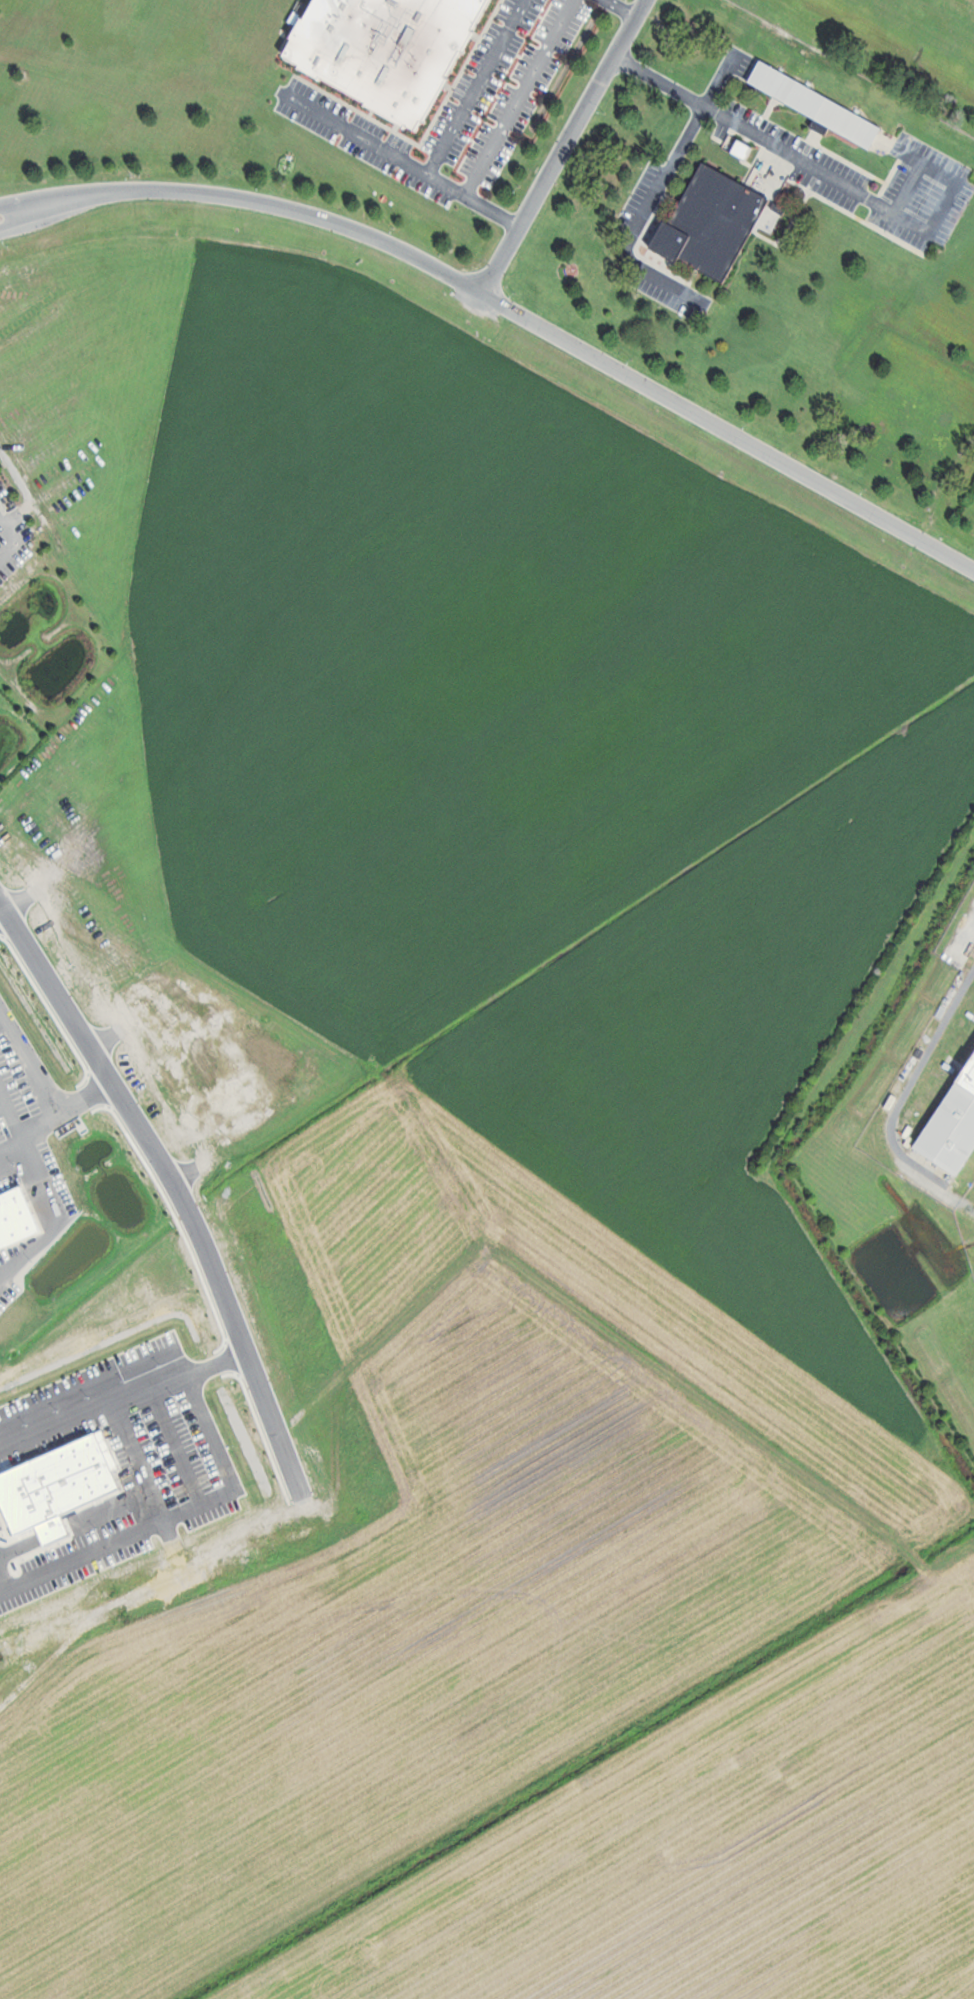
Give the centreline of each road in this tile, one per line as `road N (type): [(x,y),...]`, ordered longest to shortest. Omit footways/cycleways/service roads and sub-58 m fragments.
road 1 (residential): [(0,209),(141,186),(278,198),(390,241),(973,570)]
road 2 (residential): [(483,296),(648,0)]

